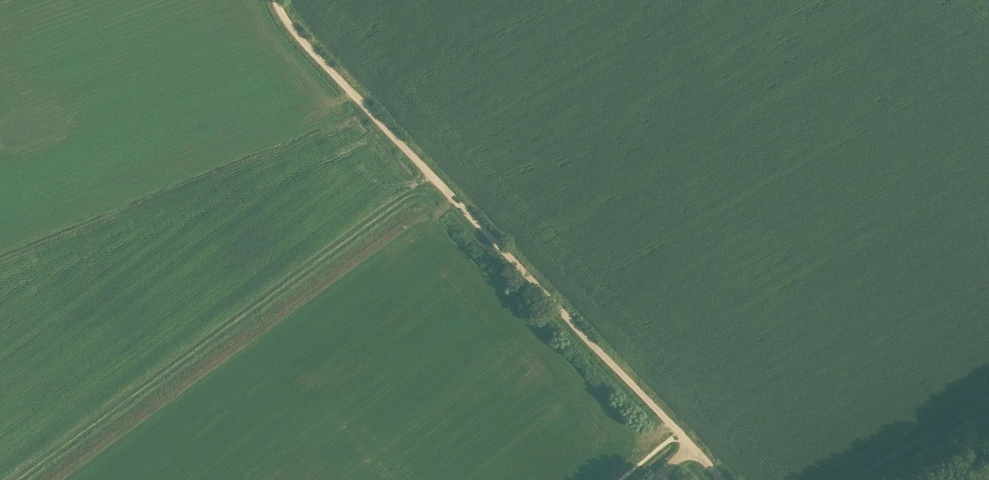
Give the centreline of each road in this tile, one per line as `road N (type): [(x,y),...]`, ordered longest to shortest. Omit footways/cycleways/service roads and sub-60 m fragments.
road 1 (track): [(275,0),(299,36),(693,447)]

